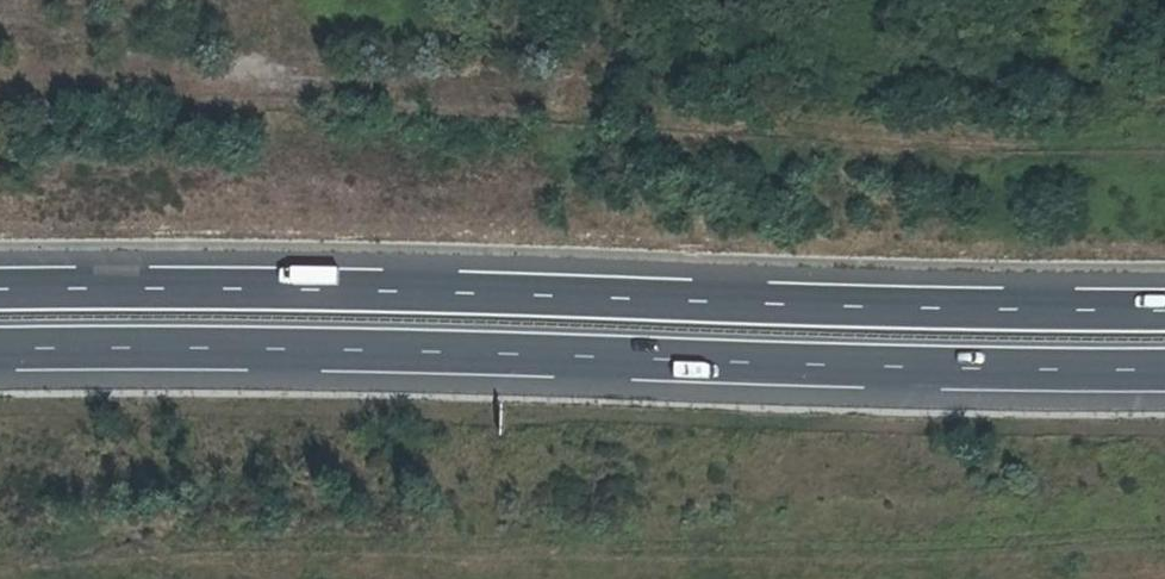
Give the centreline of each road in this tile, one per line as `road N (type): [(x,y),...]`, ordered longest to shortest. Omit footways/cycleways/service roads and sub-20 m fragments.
road 1 (motorway): [(1164,309),(0,288)]
road 2 (motorway): [(0,350),(1164,370)]

